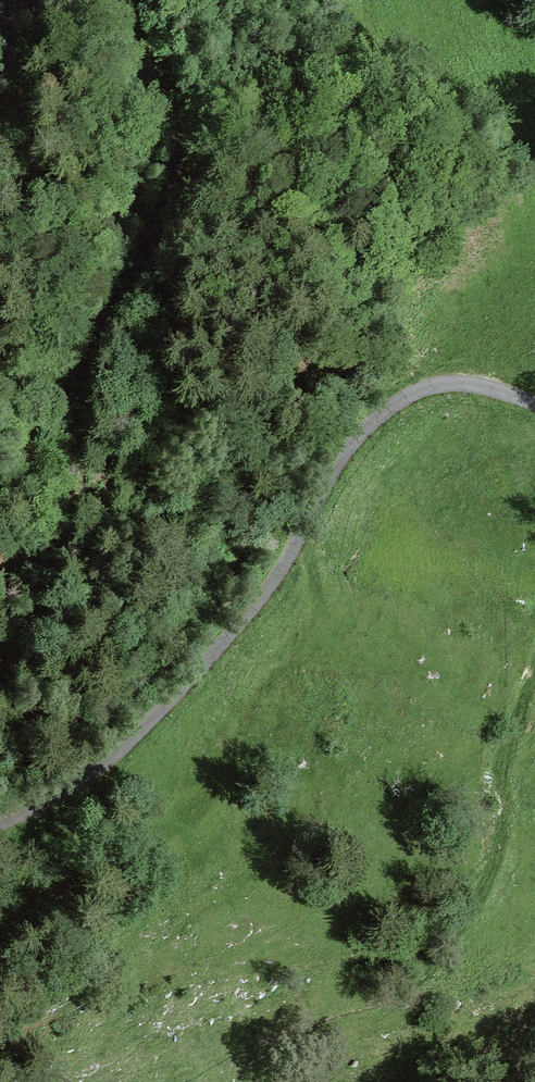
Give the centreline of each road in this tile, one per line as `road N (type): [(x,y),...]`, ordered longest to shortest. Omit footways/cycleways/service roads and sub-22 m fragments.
road 1 (track): [(0,825),(100,774),(183,689),(286,565),(354,442),(402,402),(448,379),(534,404)]
road 2 (track): [(118,0),(158,88),(174,159),(159,219),(72,381),(76,470),(65,539),(0,662)]

